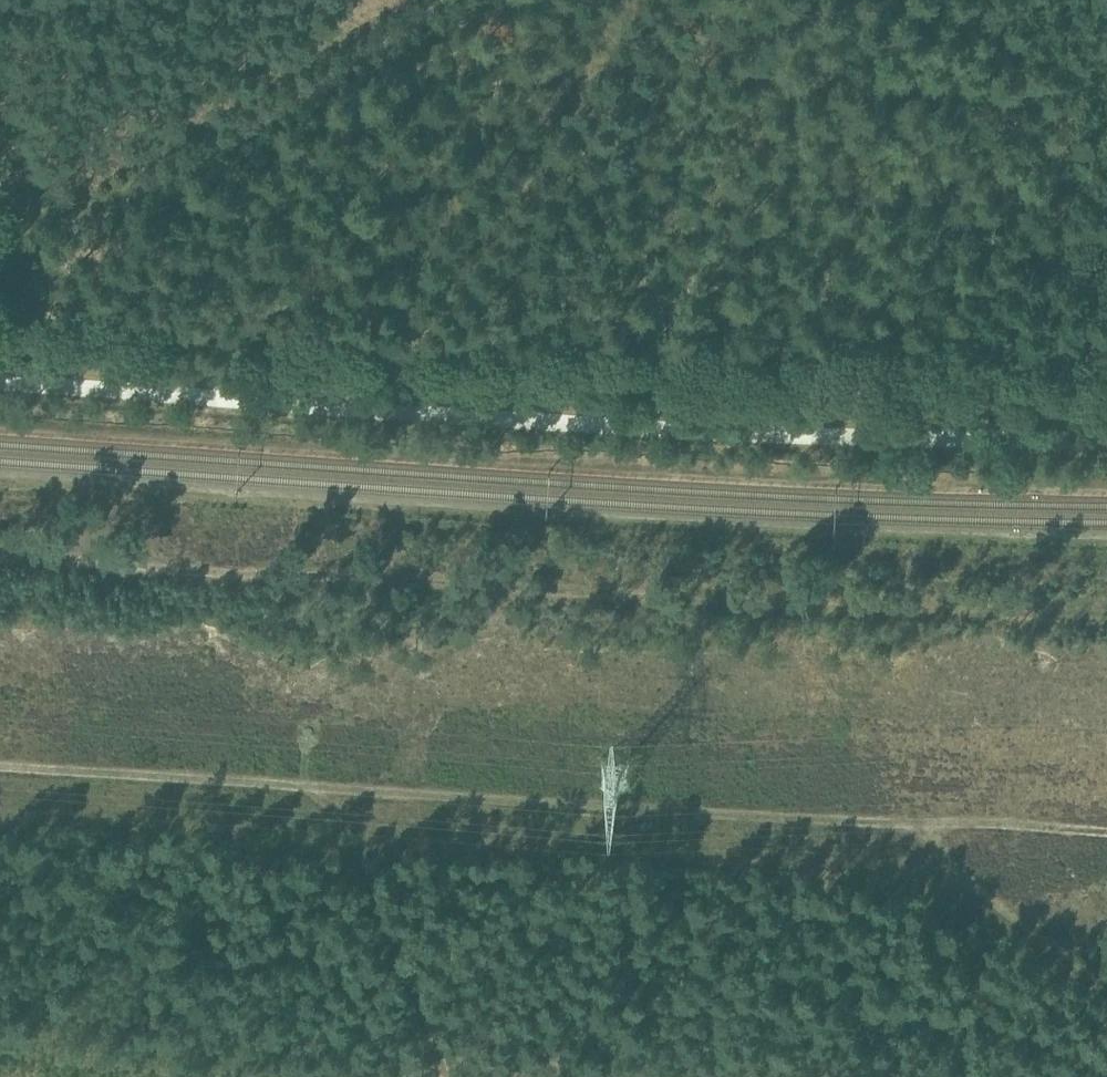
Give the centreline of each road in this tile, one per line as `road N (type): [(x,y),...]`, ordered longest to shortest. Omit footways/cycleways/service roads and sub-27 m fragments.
road 1 (track): [(1106,985),(992,898),(916,825),(0,766)]
road 2 (track): [(1106,403),(489,376),(109,338),(0,336)]
road 3 (unclassified): [(0,375),(584,420),(1106,432)]
road 4 (track): [(1106,613),(563,591),(0,556)]
road 5 (track): [(563,591),(311,706),(293,719),(284,745),(363,869),(434,1076)]
road 6 (track): [(916,825),(1106,819)]

